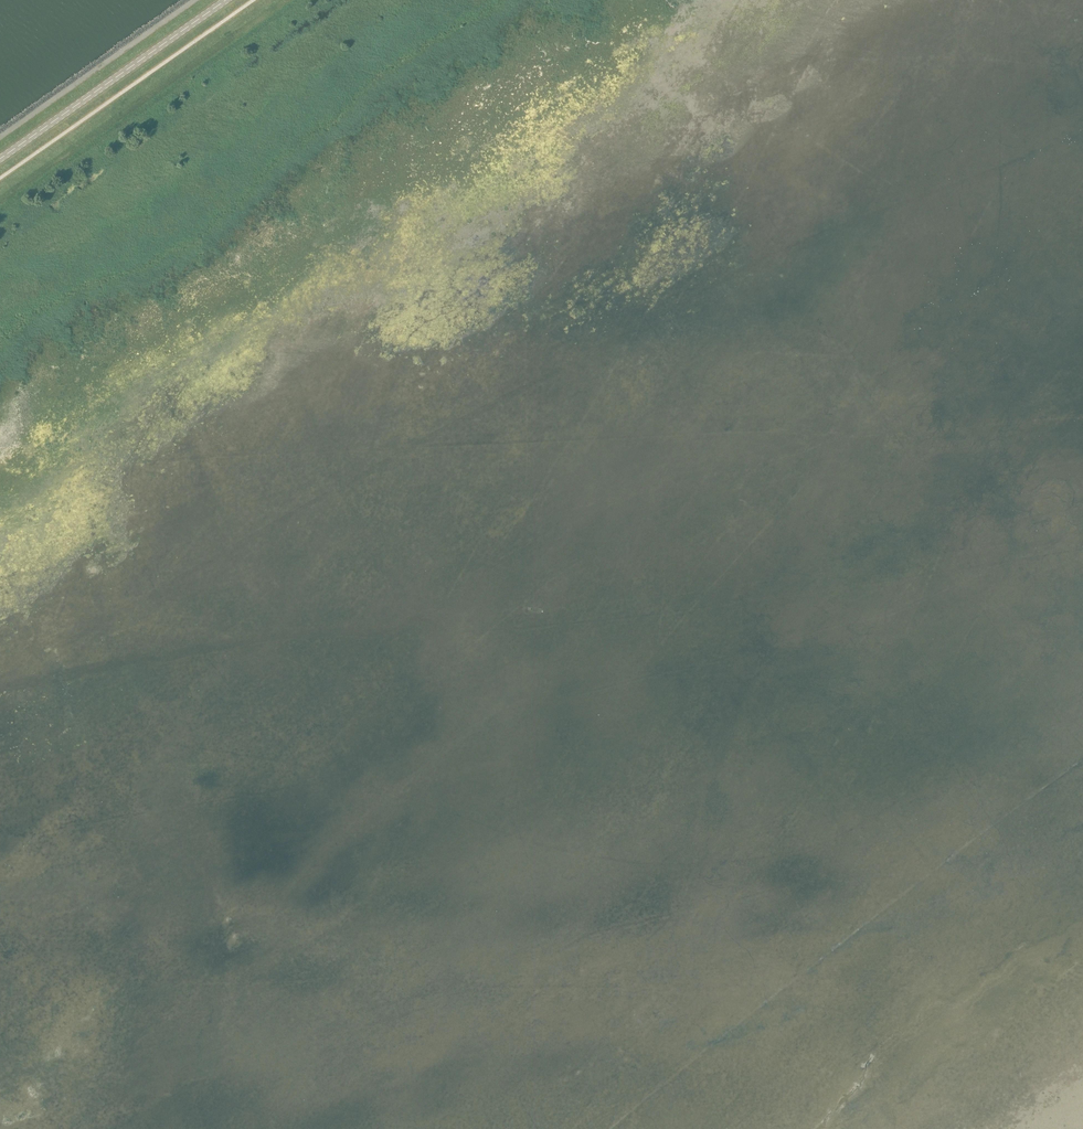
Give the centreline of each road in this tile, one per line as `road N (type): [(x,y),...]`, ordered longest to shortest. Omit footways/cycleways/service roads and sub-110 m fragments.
road 1 (secondary): [(0,156),(222,0)]

